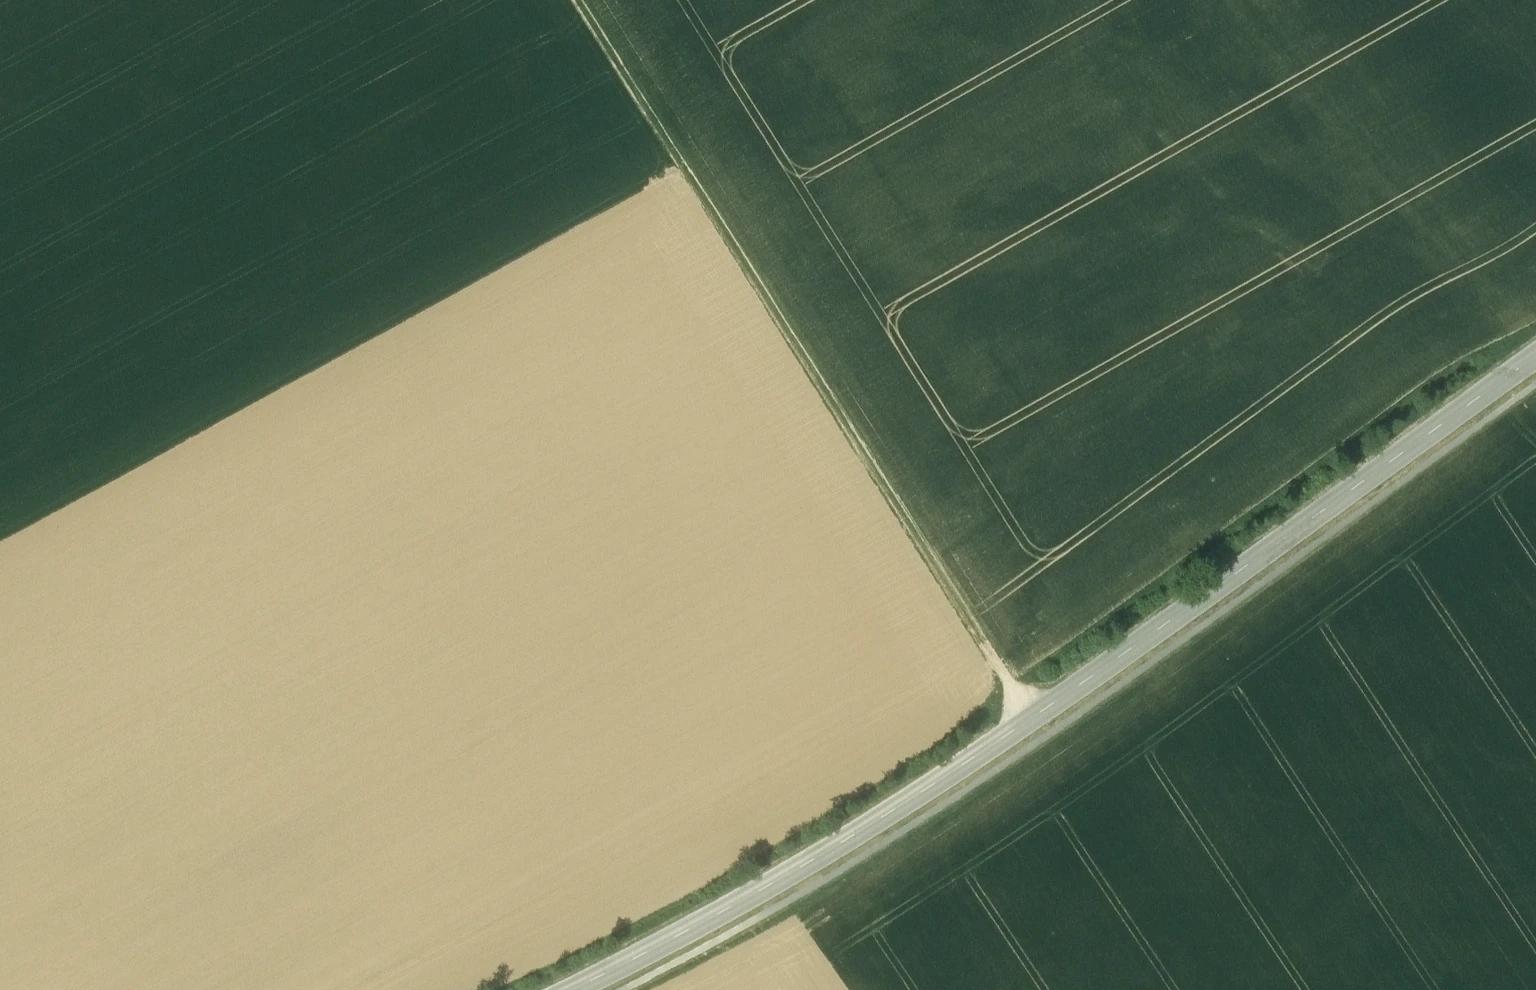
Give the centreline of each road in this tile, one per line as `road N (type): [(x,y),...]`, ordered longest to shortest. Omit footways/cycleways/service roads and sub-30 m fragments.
road 1 (unclassified): [(1535,352),(1031,724),(789,876),(569,989)]
road 2 (track): [(606,0),(788,290),(1031,724)]

